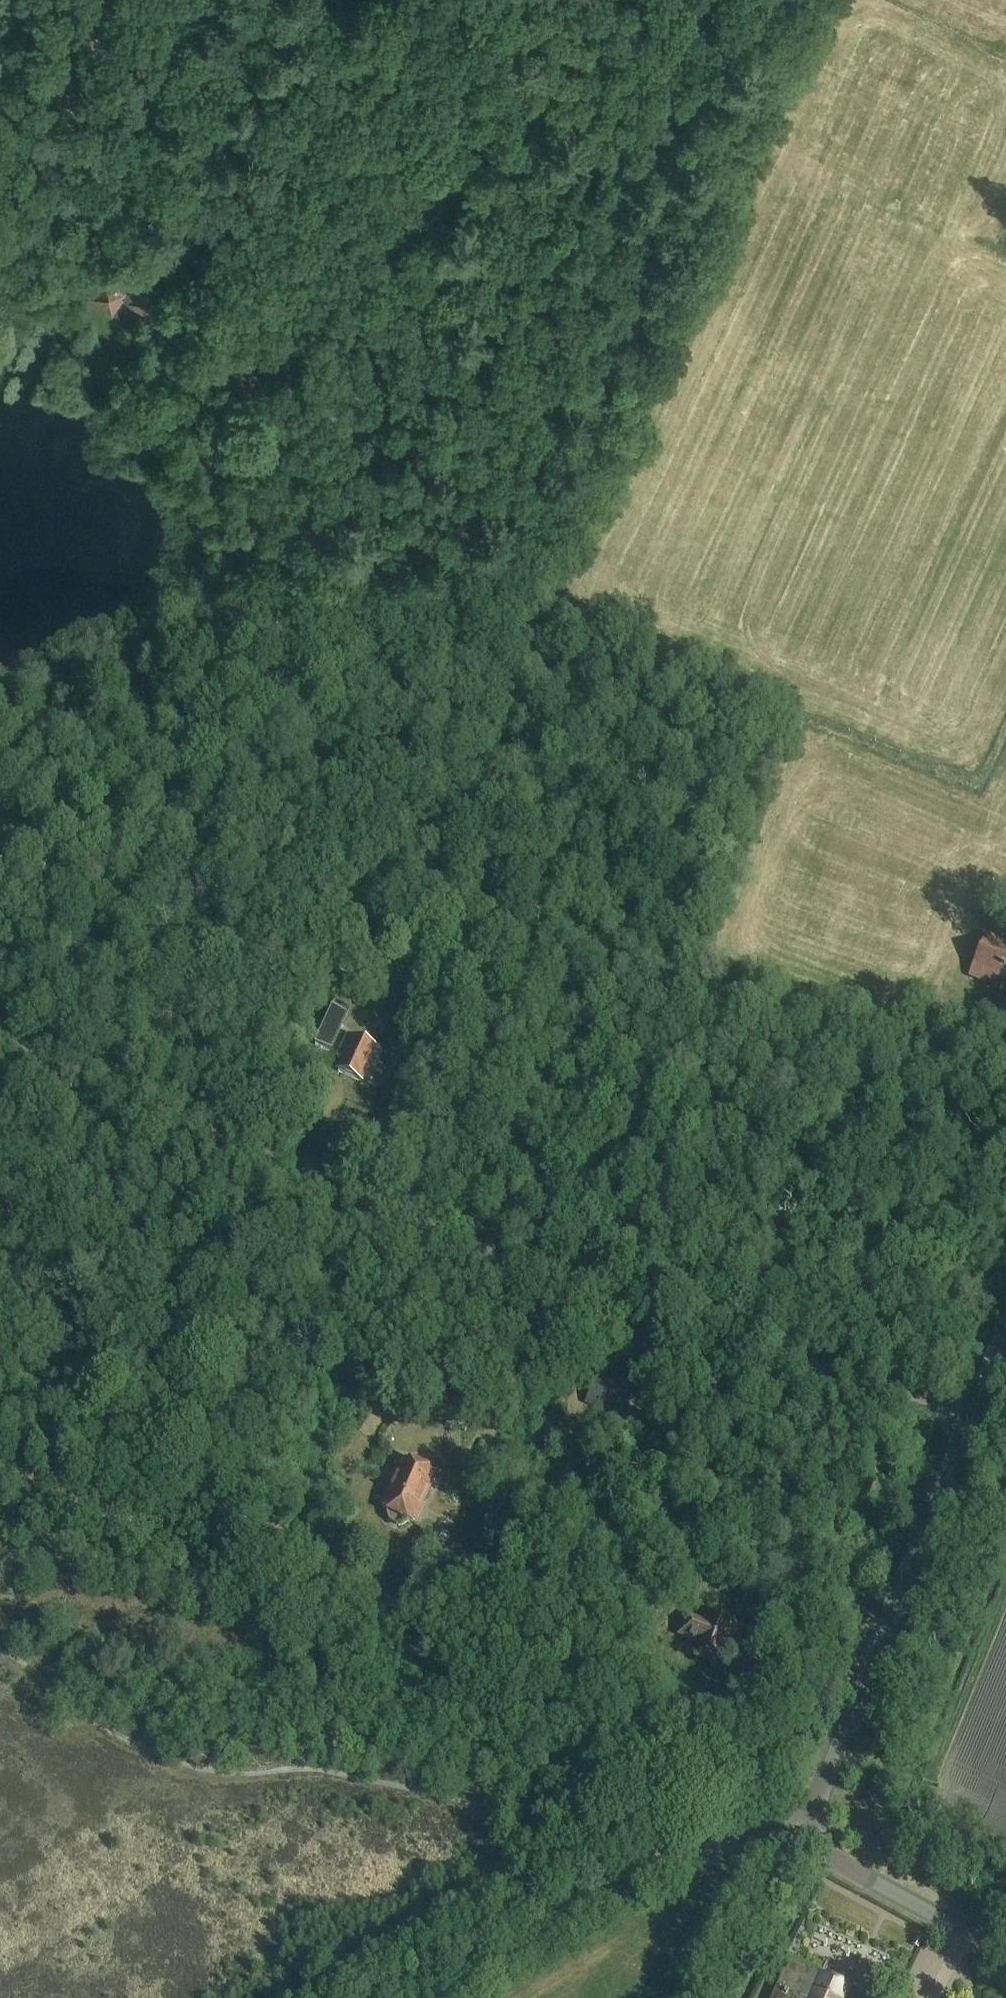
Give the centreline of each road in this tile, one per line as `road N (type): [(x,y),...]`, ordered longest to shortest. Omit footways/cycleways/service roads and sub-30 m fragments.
road 1 (track): [(0,1461),(372,1624),(450,1667),(619,1811)]
road 2 (tertiary): [(801,1836),(1005,1335)]
road 3 (unclassified): [(446,1997),(729,1834),(780,1827),(801,1836)]
road 4 (track): [(823,1779),(862,1795),(920,1793),(1005,1575)]
road 5 (tertiary): [(1005,1952),(801,1836)]

